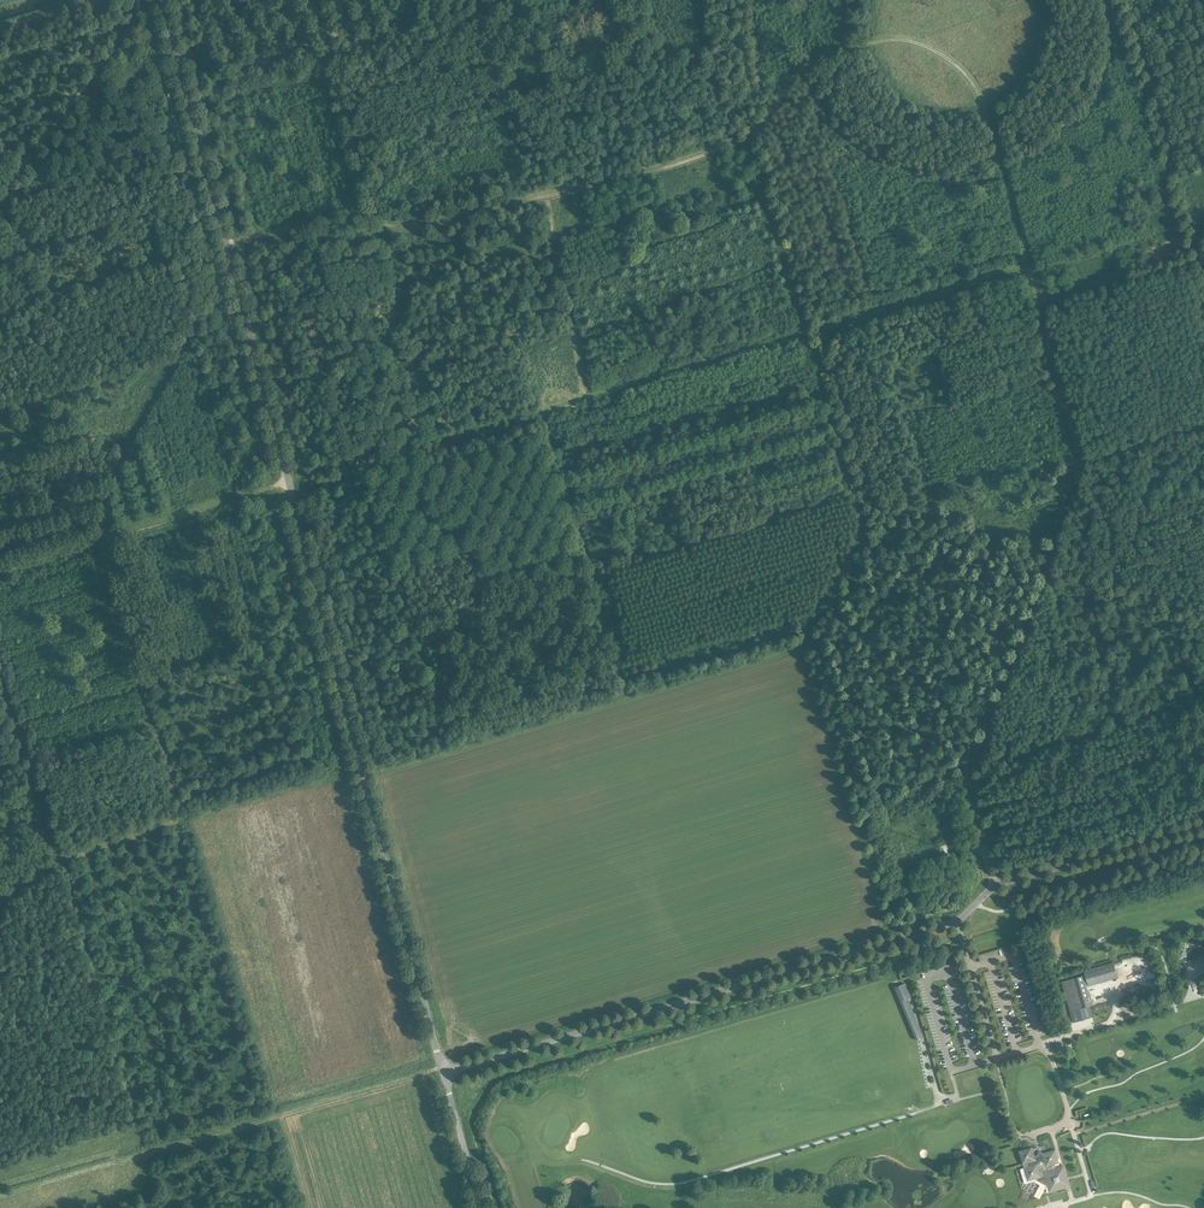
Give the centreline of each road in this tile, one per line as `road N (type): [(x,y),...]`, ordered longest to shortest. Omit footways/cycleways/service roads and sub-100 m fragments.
road 1 (track): [(996,884),(972,776),(1080,470),(1004,166),(961,69),(902,41),(874,44),(807,66),(757,134),(663,170),(429,230),(326,216),(226,245)]
road 2 (tertiary): [(445,1074),(163,0)]
road 3 (unclassified): [(445,1074),(958,922),(996,884),(1203,824)]
road 4 (track): [(0,563),(289,483)]
road 5 (track): [(1203,284),(1118,0)]
road 6 (track): [(225,284),(156,0)]
road 7 (tertiary): [(484,1207),(445,1074)]

